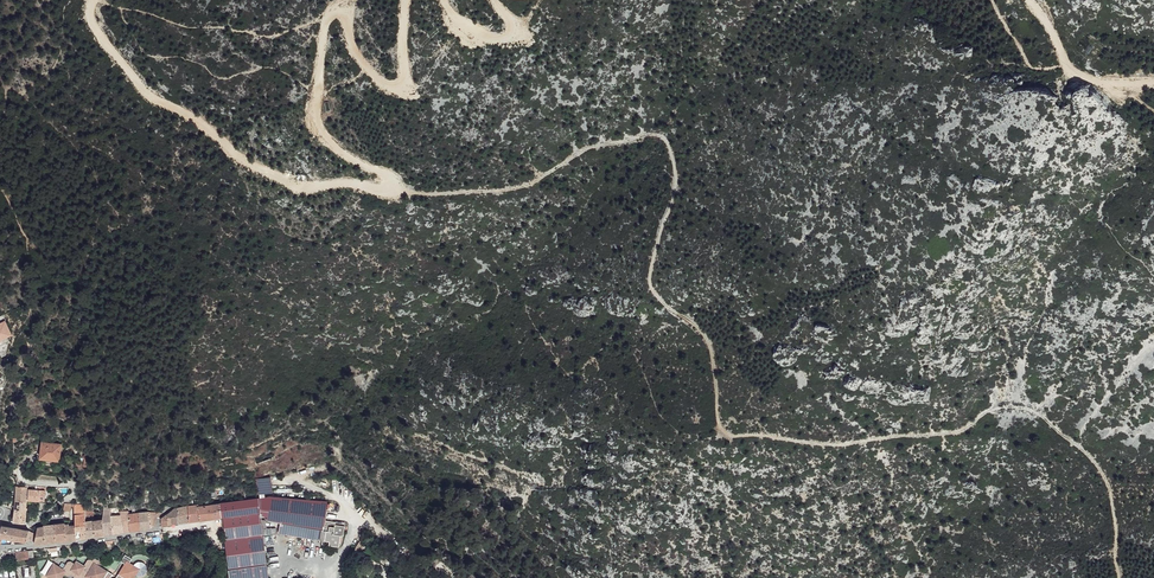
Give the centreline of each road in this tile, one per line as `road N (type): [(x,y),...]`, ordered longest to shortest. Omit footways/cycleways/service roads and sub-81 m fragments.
road 1 (track): [(92,0),(91,23),(136,90),(278,177),(310,187),(386,189),(396,186),(392,177),(323,136),(317,119),(323,27),(330,11),(348,6),(364,60),(384,83),(400,82),(407,0)]
road 2 (track): [(1031,0),(1067,63),(1084,74),(1124,84),(1153,80)]
road 3 (residential): [(2,549),(156,530)]
road 4 (track): [(445,0),(472,33),(511,37),(515,25),(494,0)]

